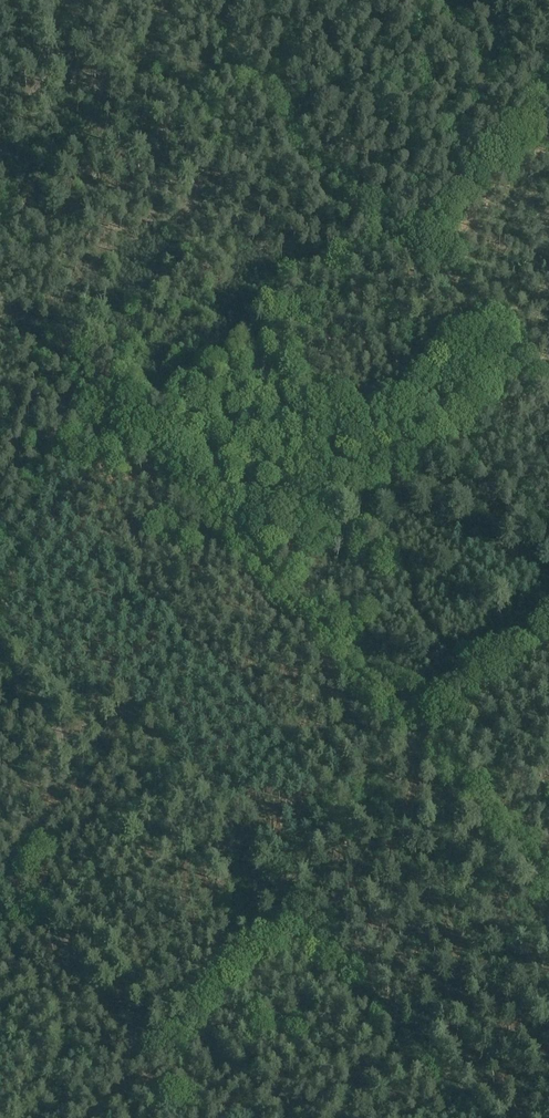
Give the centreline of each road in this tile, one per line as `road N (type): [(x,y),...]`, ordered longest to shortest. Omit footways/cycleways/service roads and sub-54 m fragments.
road 1 (track): [(69,737),(105,695),(126,701),(487,1117)]
road 2 (track): [(145,447),(548,889)]
road 3 (track): [(399,229),(367,243),(145,447)]
road 4 (track): [(200,1117),(6,882)]
road 5 (track): [(0,669),(69,737),(32,794),(28,849),(0,890)]
road 6 (track): [(548,99),(437,215),(399,229)]
road 7 (track): [(0,326),(53,354),(145,447)]
road 8 (track): [(118,416),(0,560)]
road 9 (track): [(406,733),(548,622)]

